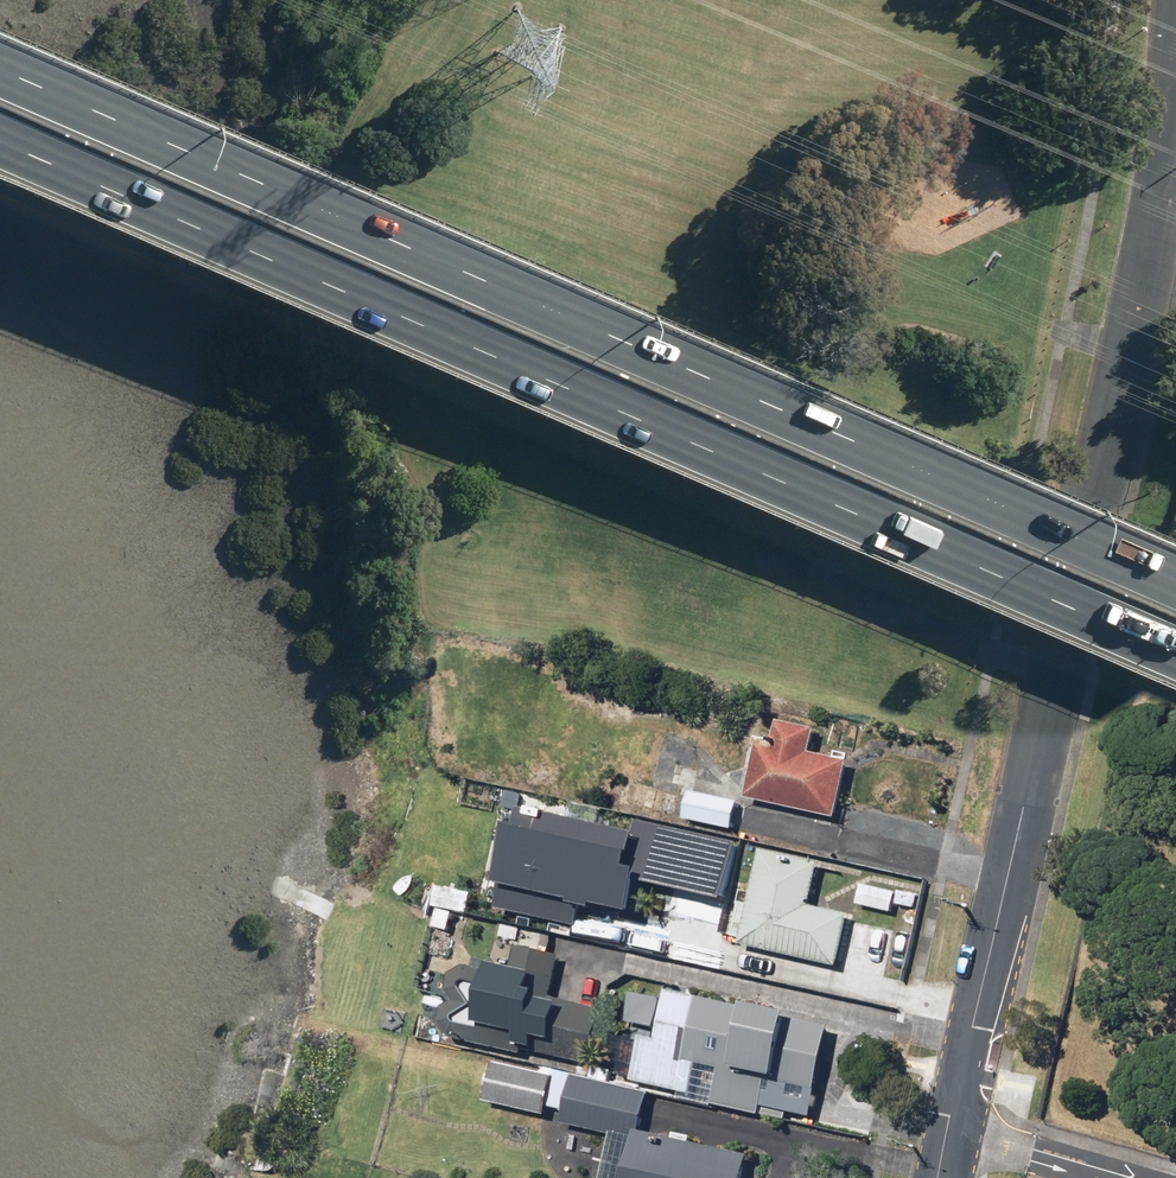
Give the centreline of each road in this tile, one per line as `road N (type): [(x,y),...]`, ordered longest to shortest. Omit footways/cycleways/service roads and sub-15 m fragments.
road 1 (primary): [(0,67),(1175,582)]
road 2 (primary): [(1175,654),(0,140)]
road 3 (residential): [(1175,102),(939,1177)]

